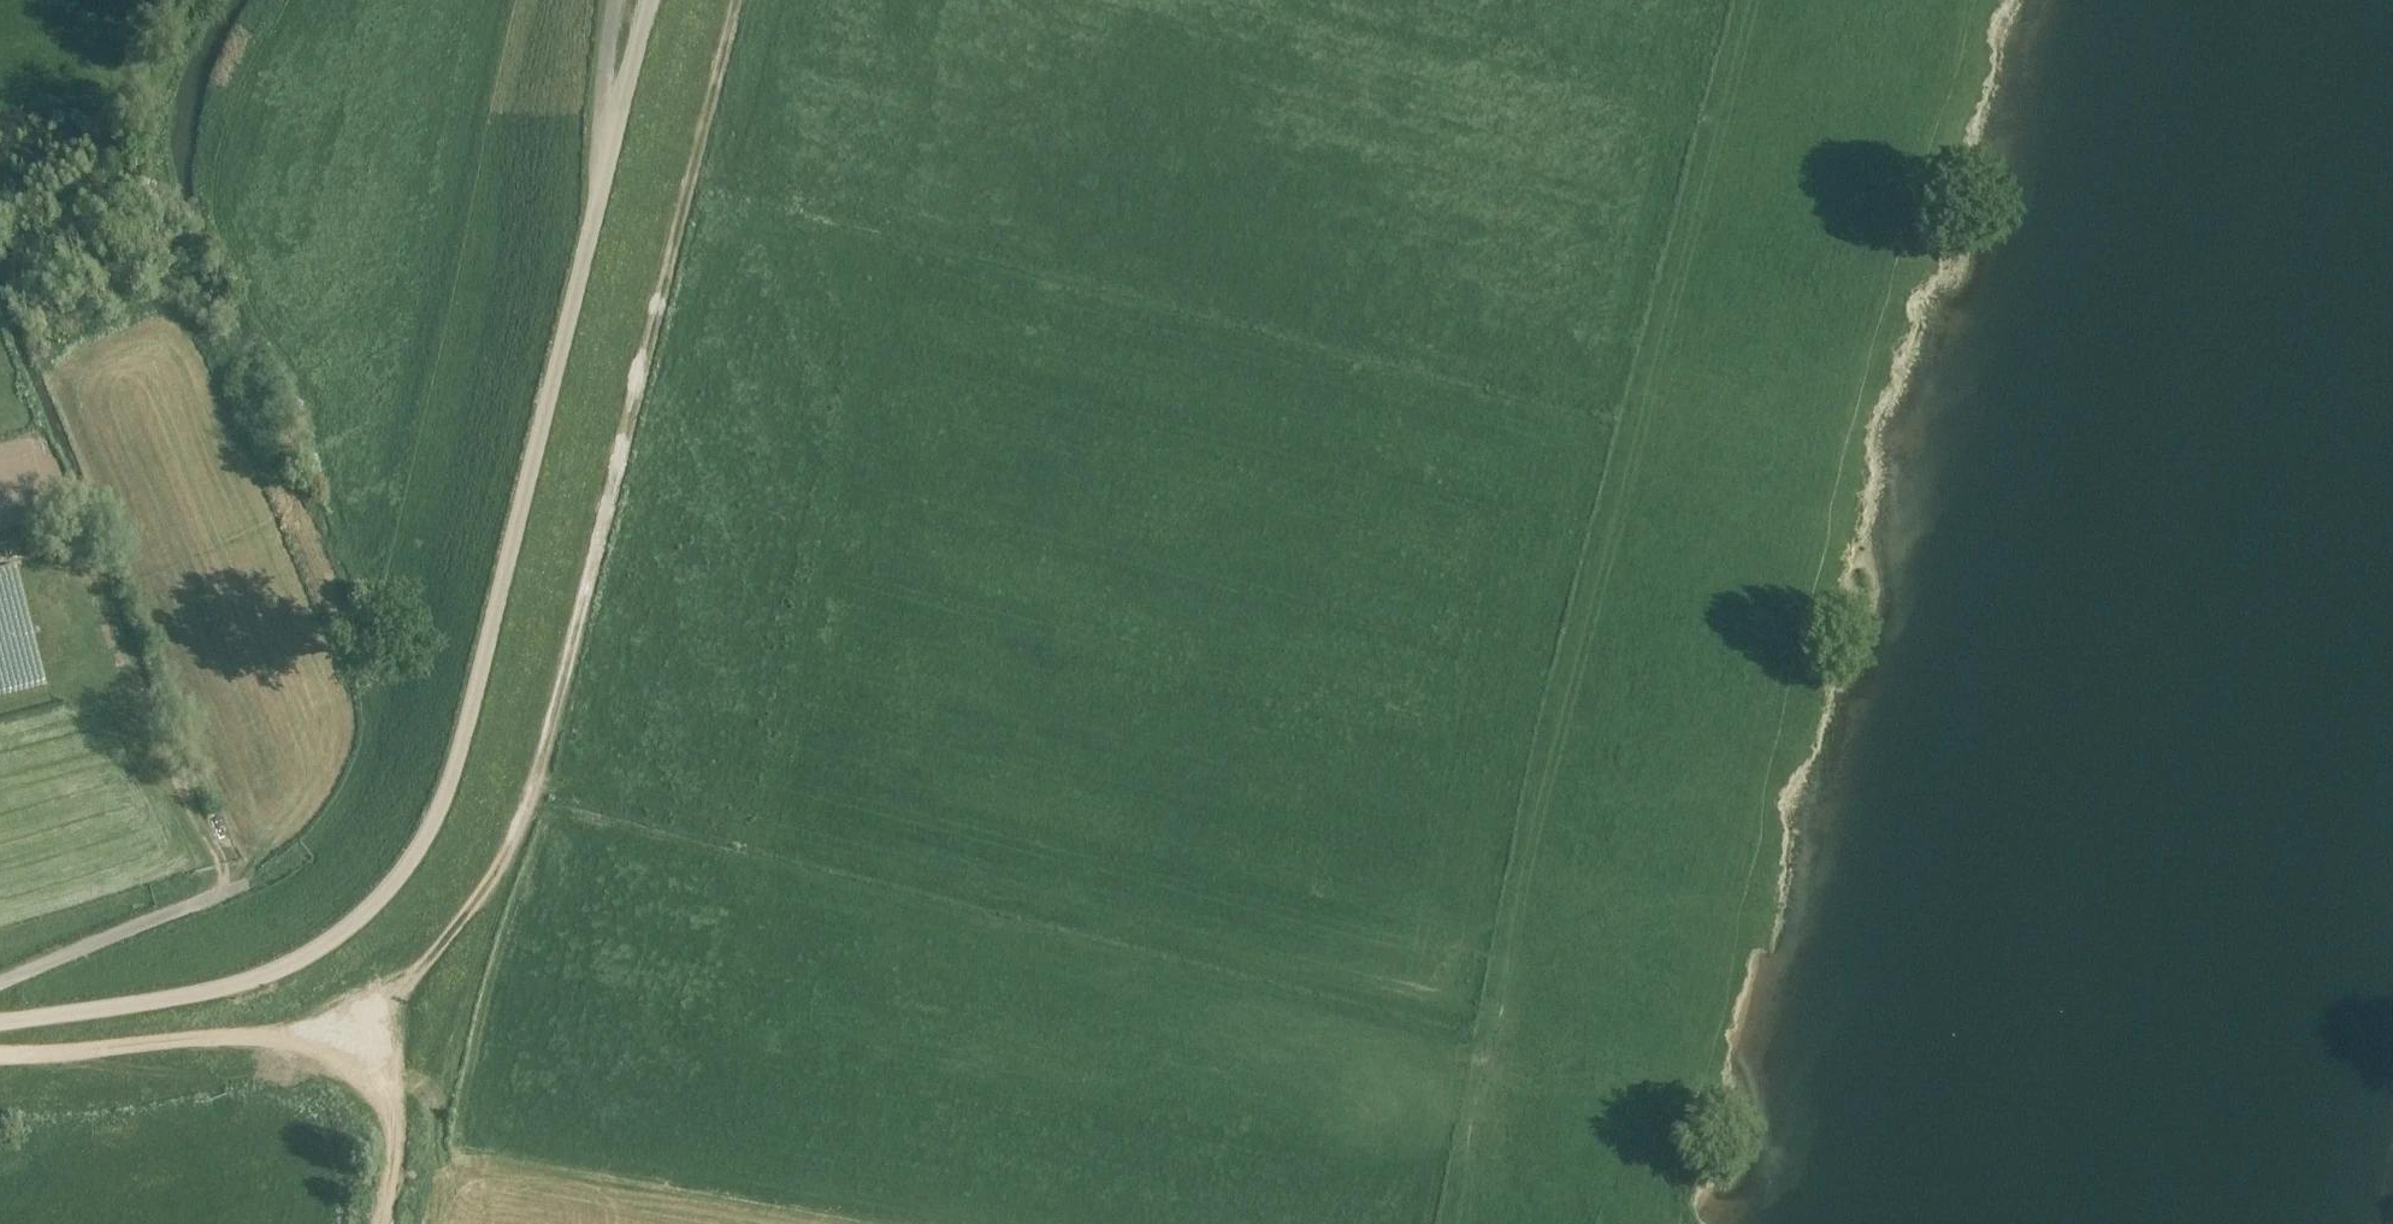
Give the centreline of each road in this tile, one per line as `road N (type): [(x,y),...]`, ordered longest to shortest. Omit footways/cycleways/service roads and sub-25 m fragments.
road 1 (track): [(735,0),(536,792),(457,939),(426,977),(378,1014),(324,1036),(207,1037),(0,1056)]
road 2 (unclassified): [(0,1022),(200,988),(286,960),(347,922),(411,855),(440,812),(606,162)]
road 3 (track): [(324,1036),(392,1119),(398,1175),(386,1223)]
road 4 (unclassified): [(606,162),(646,0)]
road 5 (unclassified): [(606,162),(598,139),(611,0)]

